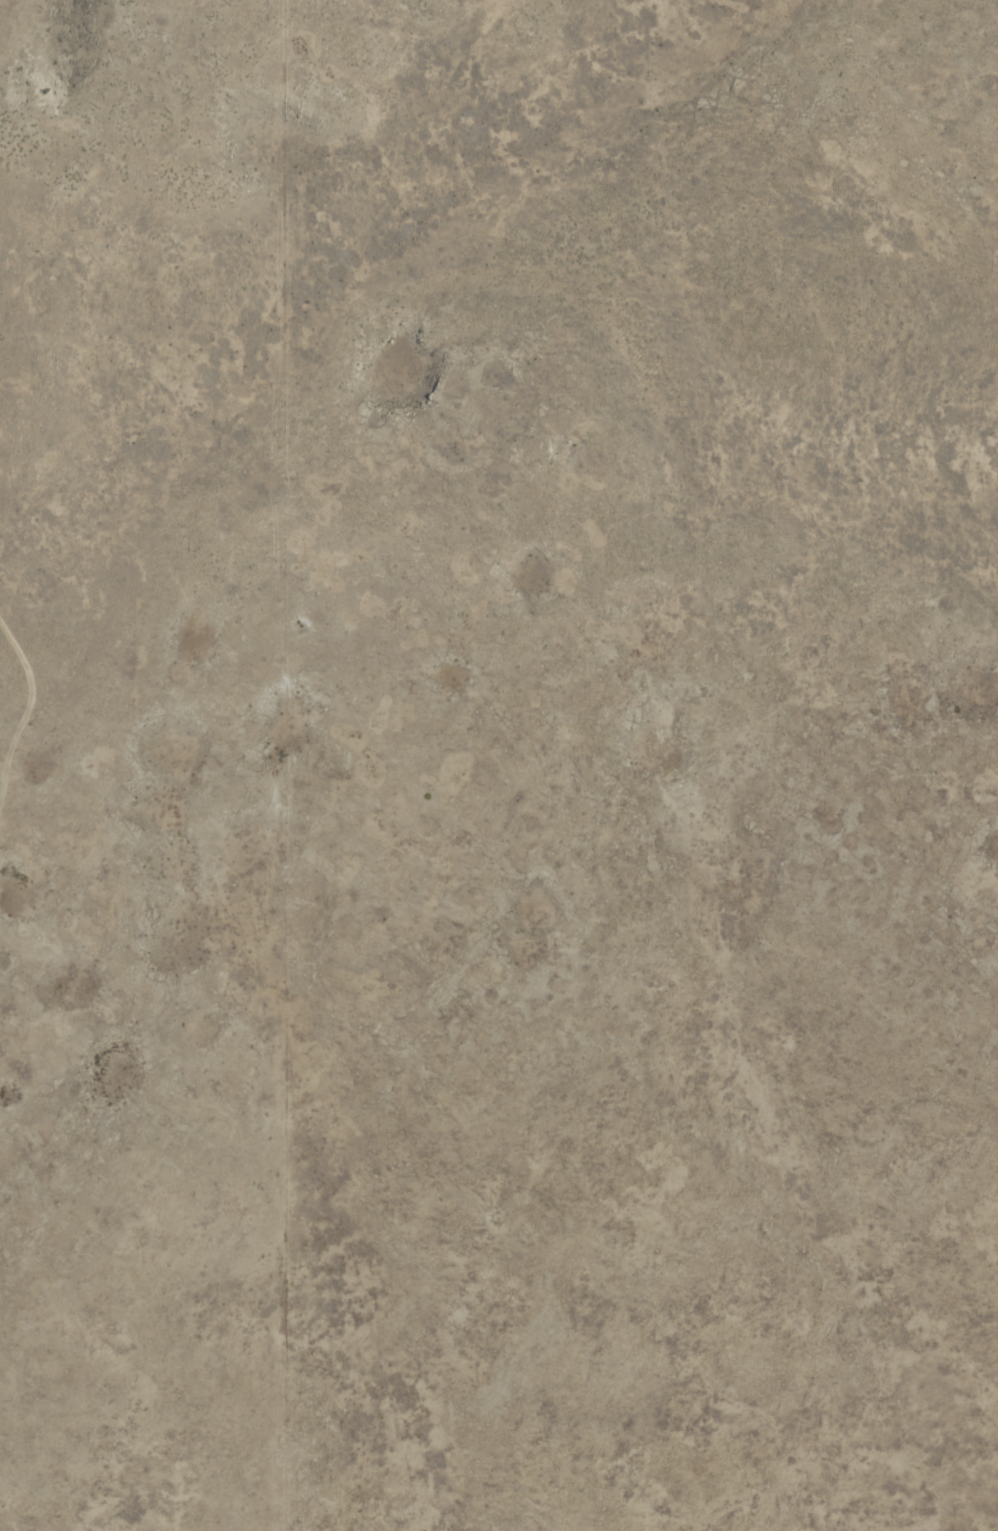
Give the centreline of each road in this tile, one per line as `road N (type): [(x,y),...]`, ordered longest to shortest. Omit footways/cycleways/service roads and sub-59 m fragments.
road 1 (track): [(997,287),(939,260),(814,148),(772,89),(714,69),(631,0)]

